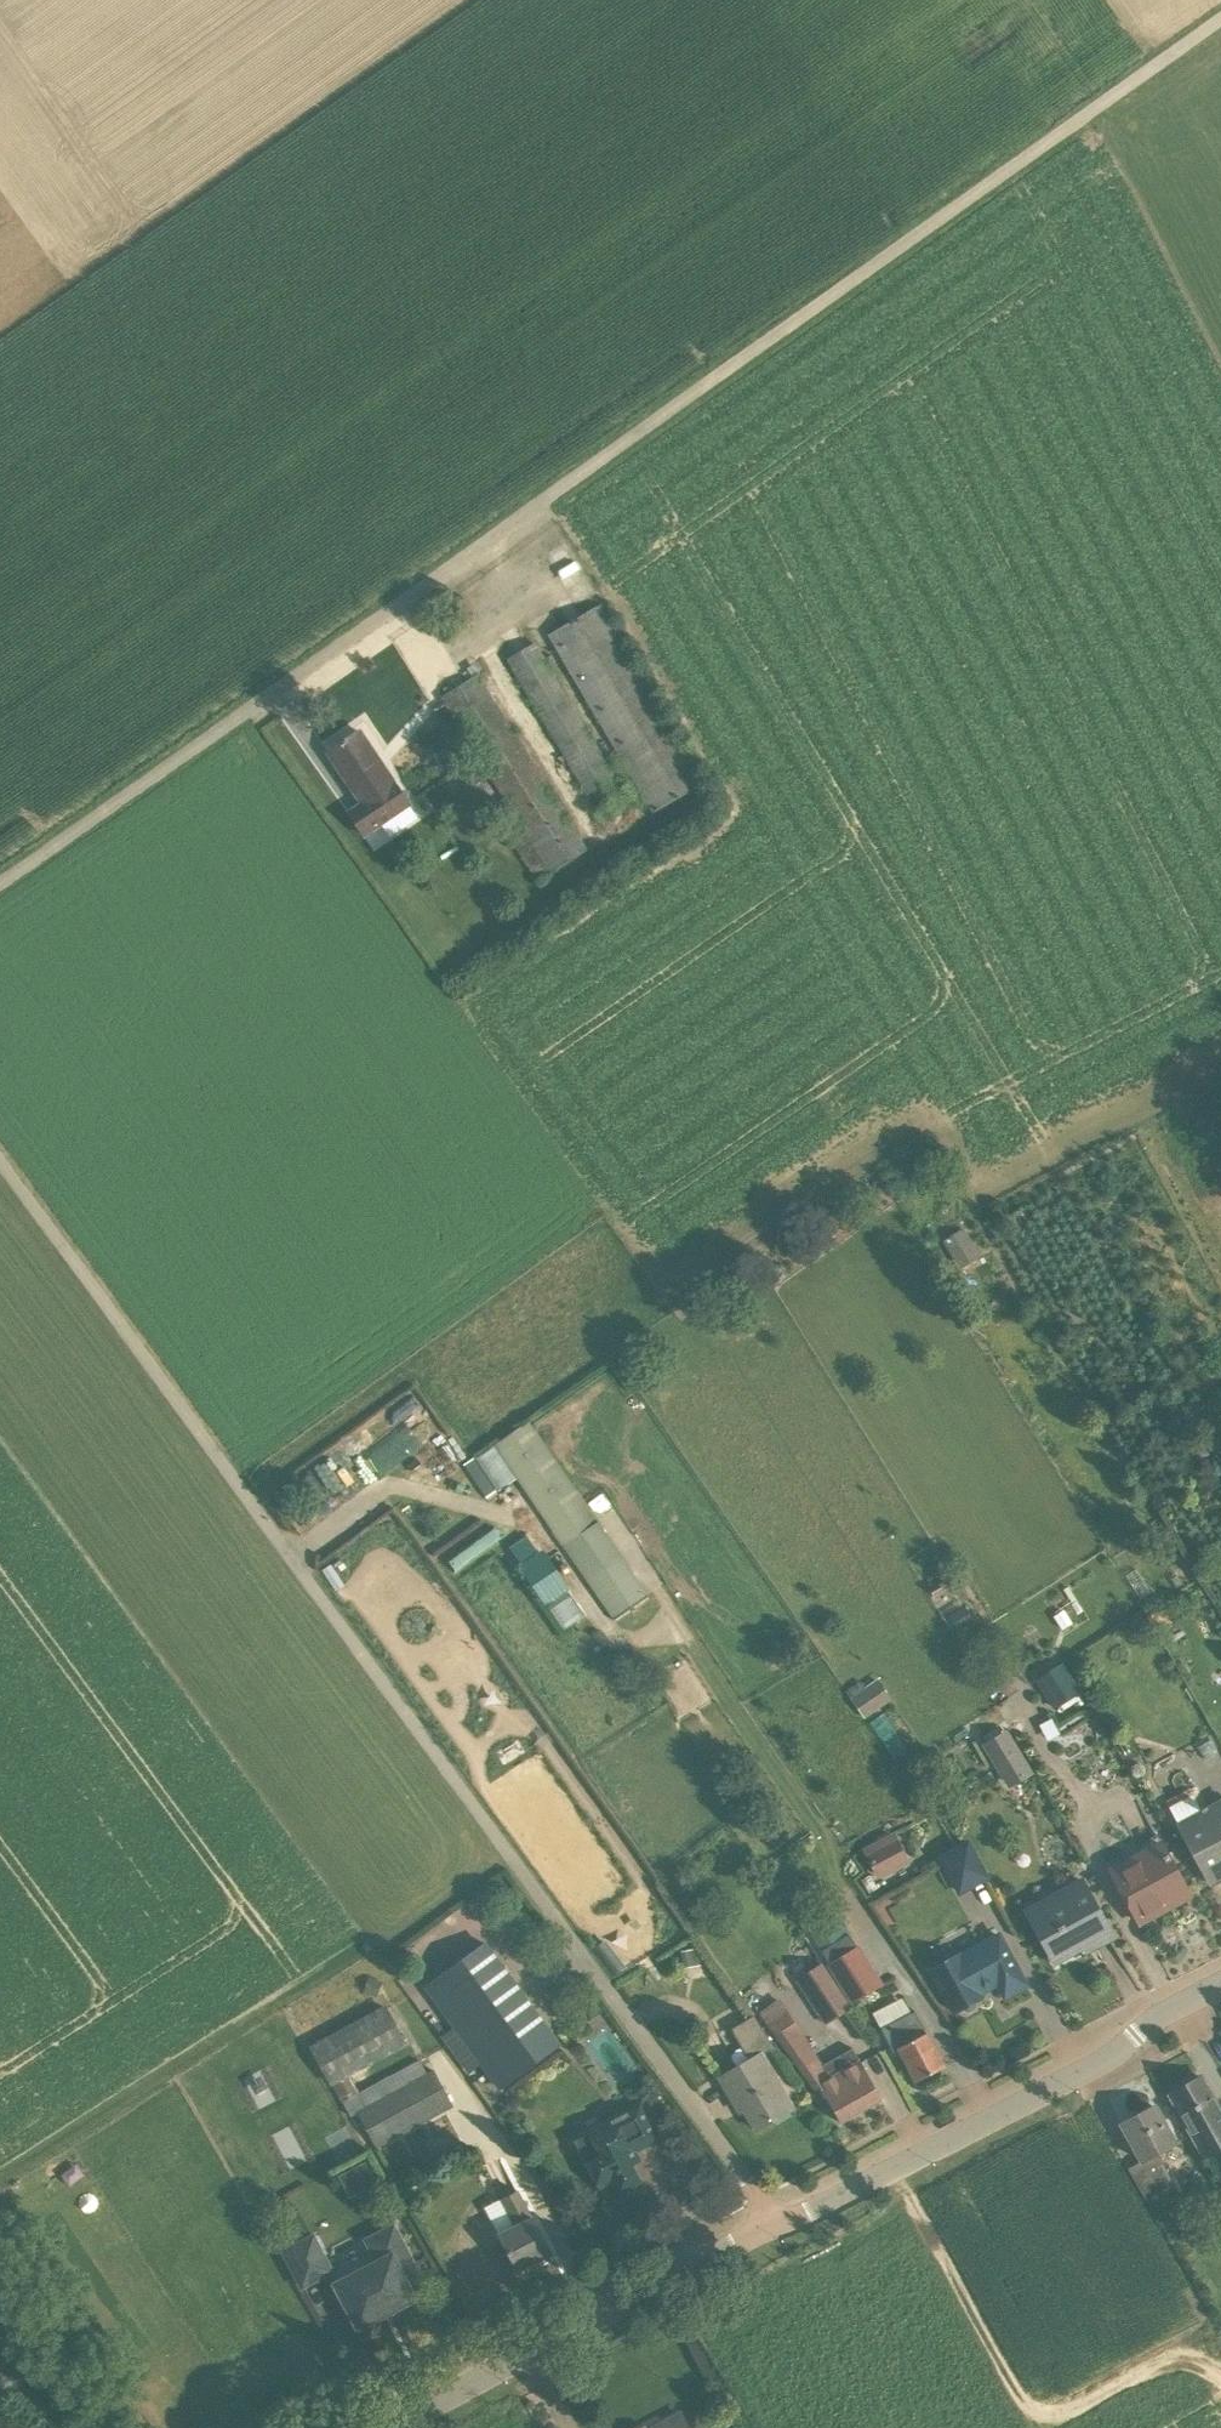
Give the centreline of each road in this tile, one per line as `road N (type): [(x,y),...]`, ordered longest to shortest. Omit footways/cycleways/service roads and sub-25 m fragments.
road 1 (unclassified): [(0,883),(1220,19)]
road 2 (unclassified): [(775,2222),(469,1785),(0,1154)]
road 3 (residential): [(775,2222),(816,2209),(1100,2063),(1164,2010),(1220,1981)]
road 4 (unclassified): [(386,2427),(775,2222)]
road 5 (unclassified): [(122,2427),(0,2277)]

